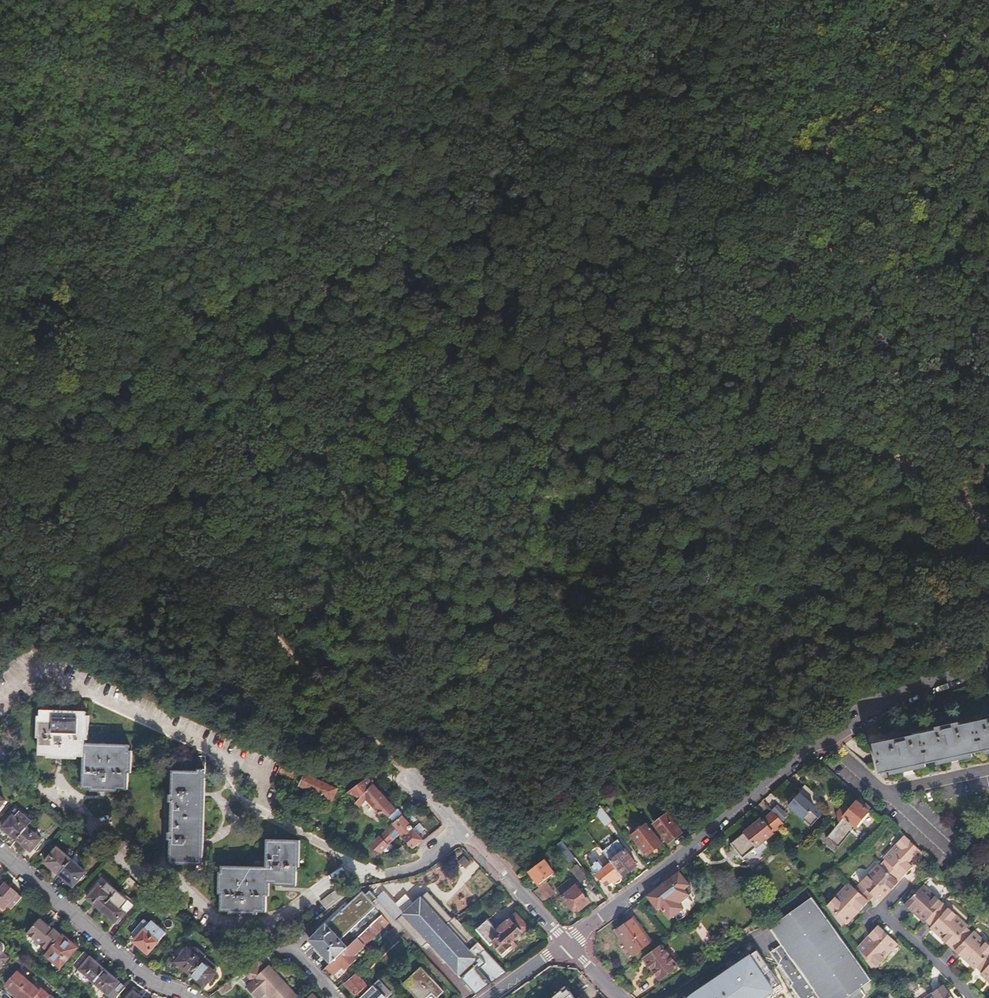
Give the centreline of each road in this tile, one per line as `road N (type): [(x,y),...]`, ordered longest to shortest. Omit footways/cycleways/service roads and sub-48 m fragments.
road 1 (residential): [(988,669),(917,686),(860,714),(567,941)]
road 2 (track): [(158,515),(414,784)]
road 3 (track): [(792,185),(795,306),(815,384),(843,418),(893,453)]
road 4 (residential): [(0,857),(143,979),(186,997)]
road 5 (track): [(0,343),(158,515)]
road 6 (residential): [(414,784),(567,941)]
road 7 (track): [(344,0),(247,59),(161,74)]
road 8 (track): [(793,0),(792,185)]
road 9 (track): [(0,58),(161,74)]
road 10 (unclassified): [(904,885),(883,912),(974,997)]

